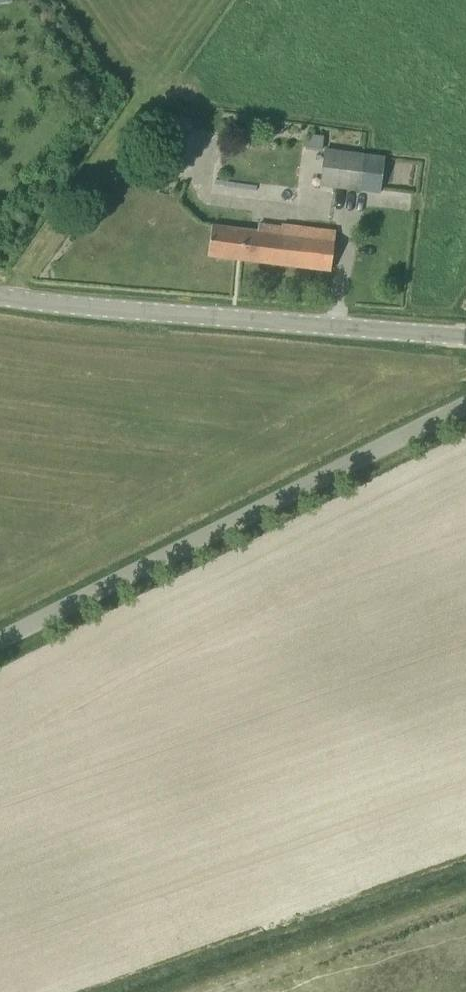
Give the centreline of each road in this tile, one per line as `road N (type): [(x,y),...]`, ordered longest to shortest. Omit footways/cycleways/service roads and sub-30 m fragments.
road 1 (unclassified): [(0,642),(465,406)]
road 2 (unclassified): [(465,341),(0,297)]
road 3 (track): [(465,899),(207,991)]

